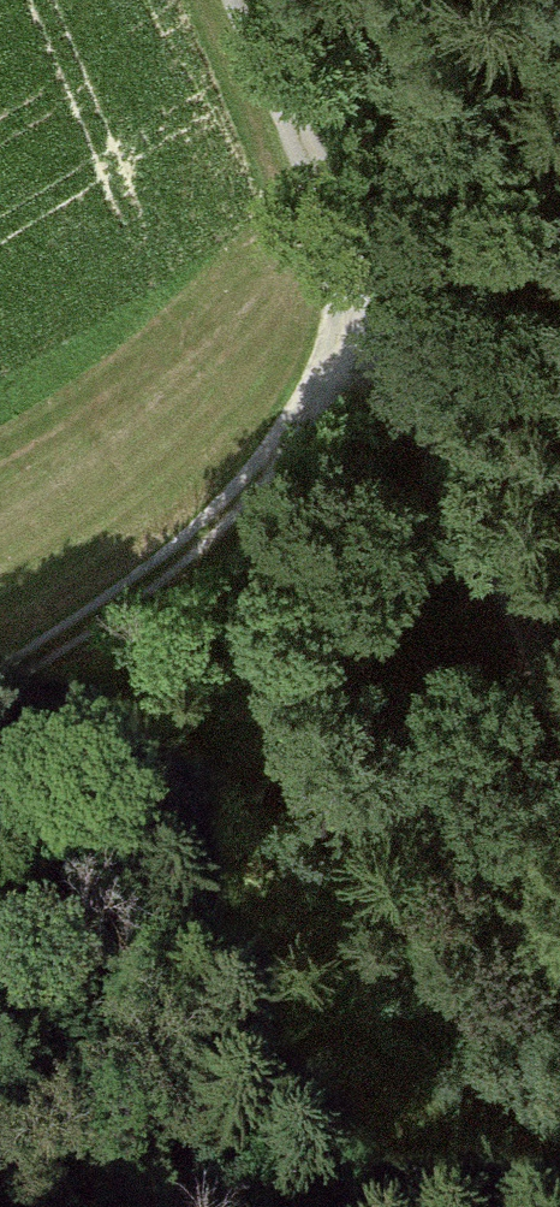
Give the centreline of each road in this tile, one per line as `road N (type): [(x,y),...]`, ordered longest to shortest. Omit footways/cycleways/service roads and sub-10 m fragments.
road 1 (track): [(231,0),(354,283),(559,717)]
road 2 (track): [(354,283),(259,477),(154,567),(0,665)]

